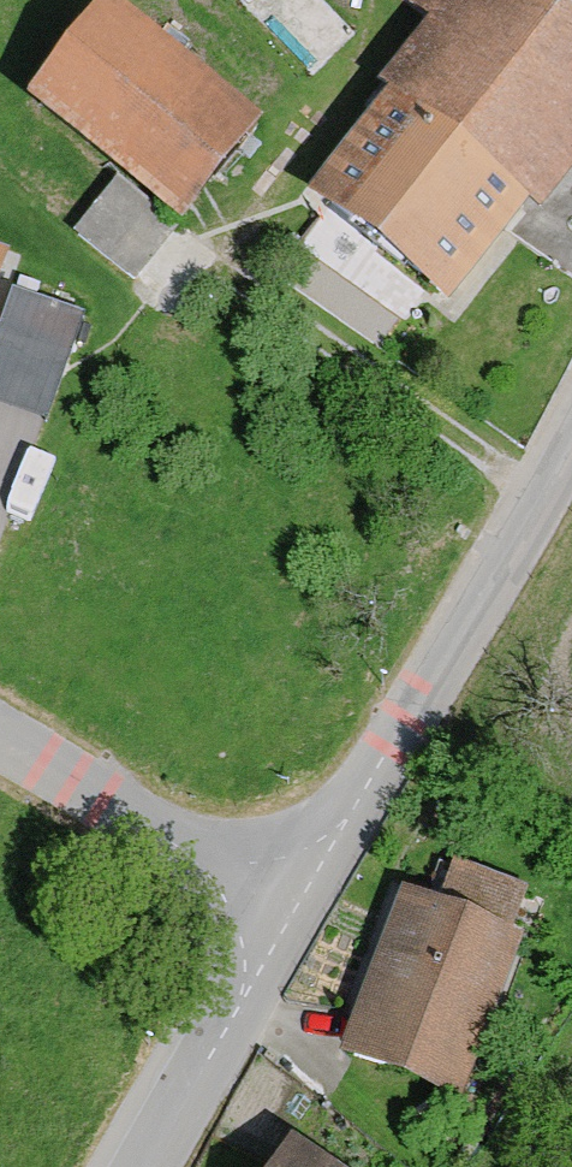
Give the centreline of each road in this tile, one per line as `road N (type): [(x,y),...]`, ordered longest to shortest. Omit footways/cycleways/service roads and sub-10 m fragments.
road 1 (unclassified): [(293,912),(571,422)]
road 2 (unclassified): [(0,738),(293,912)]
road 3 (residential): [(293,912),(140,1166)]

